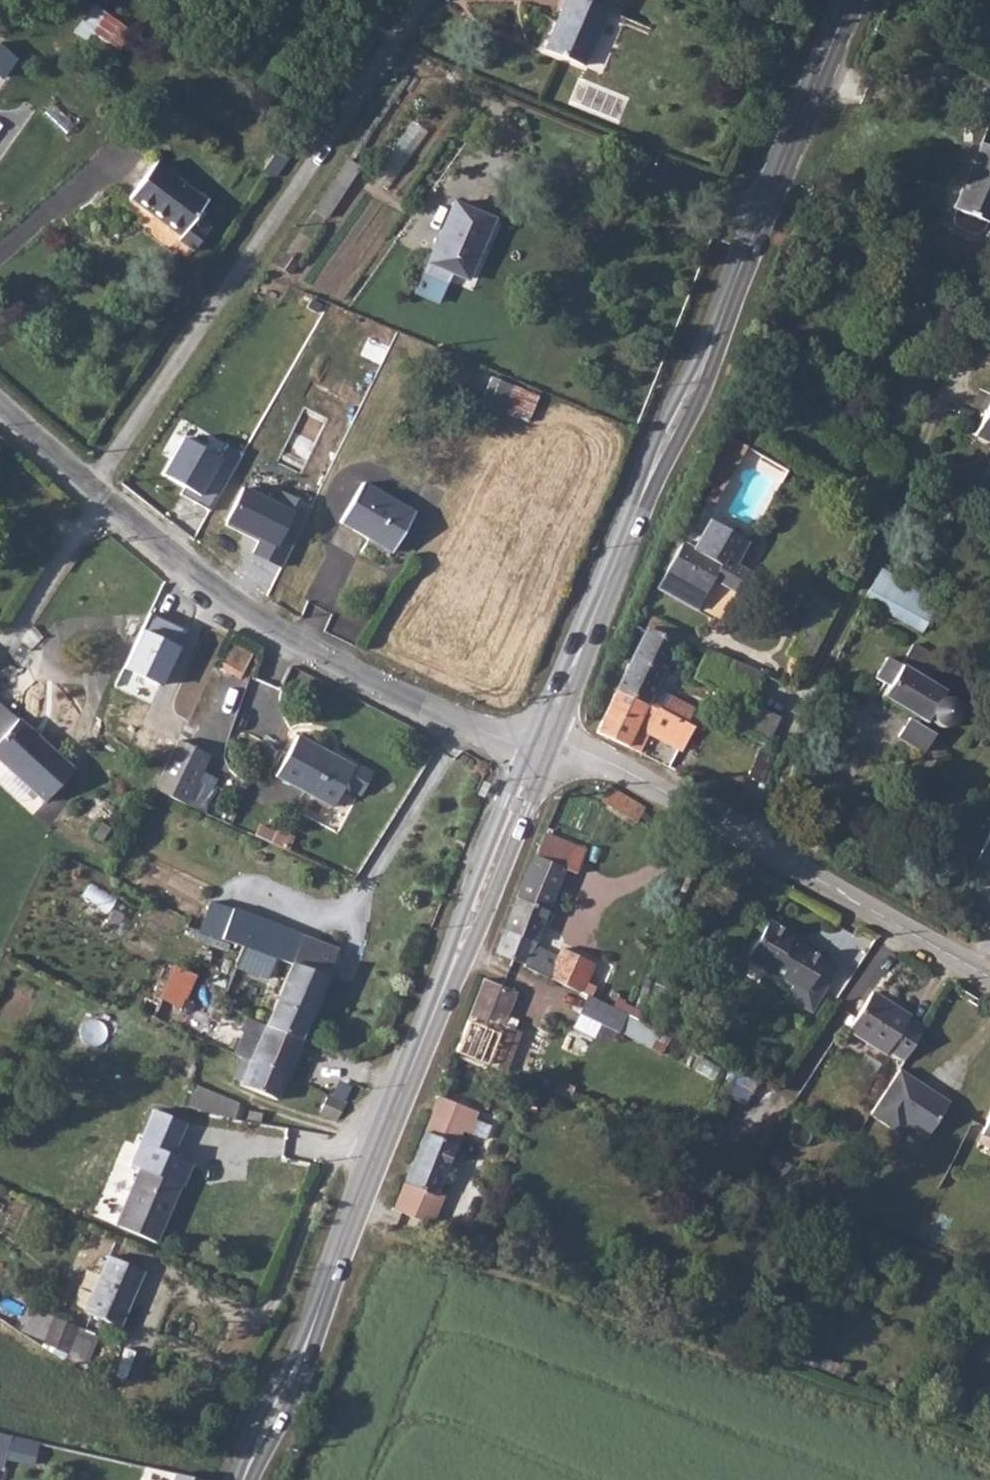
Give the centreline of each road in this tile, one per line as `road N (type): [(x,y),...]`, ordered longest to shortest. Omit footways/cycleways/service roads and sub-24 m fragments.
road 1 (primary): [(850,0),(542,748)]
road 2 (primary): [(542,748),(245,1479)]
road 3 (unclassified): [(0,404),(271,622),(512,743),(542,748)]
road 4 (tertiary): [(542,748),(566,751),(989,979)]

